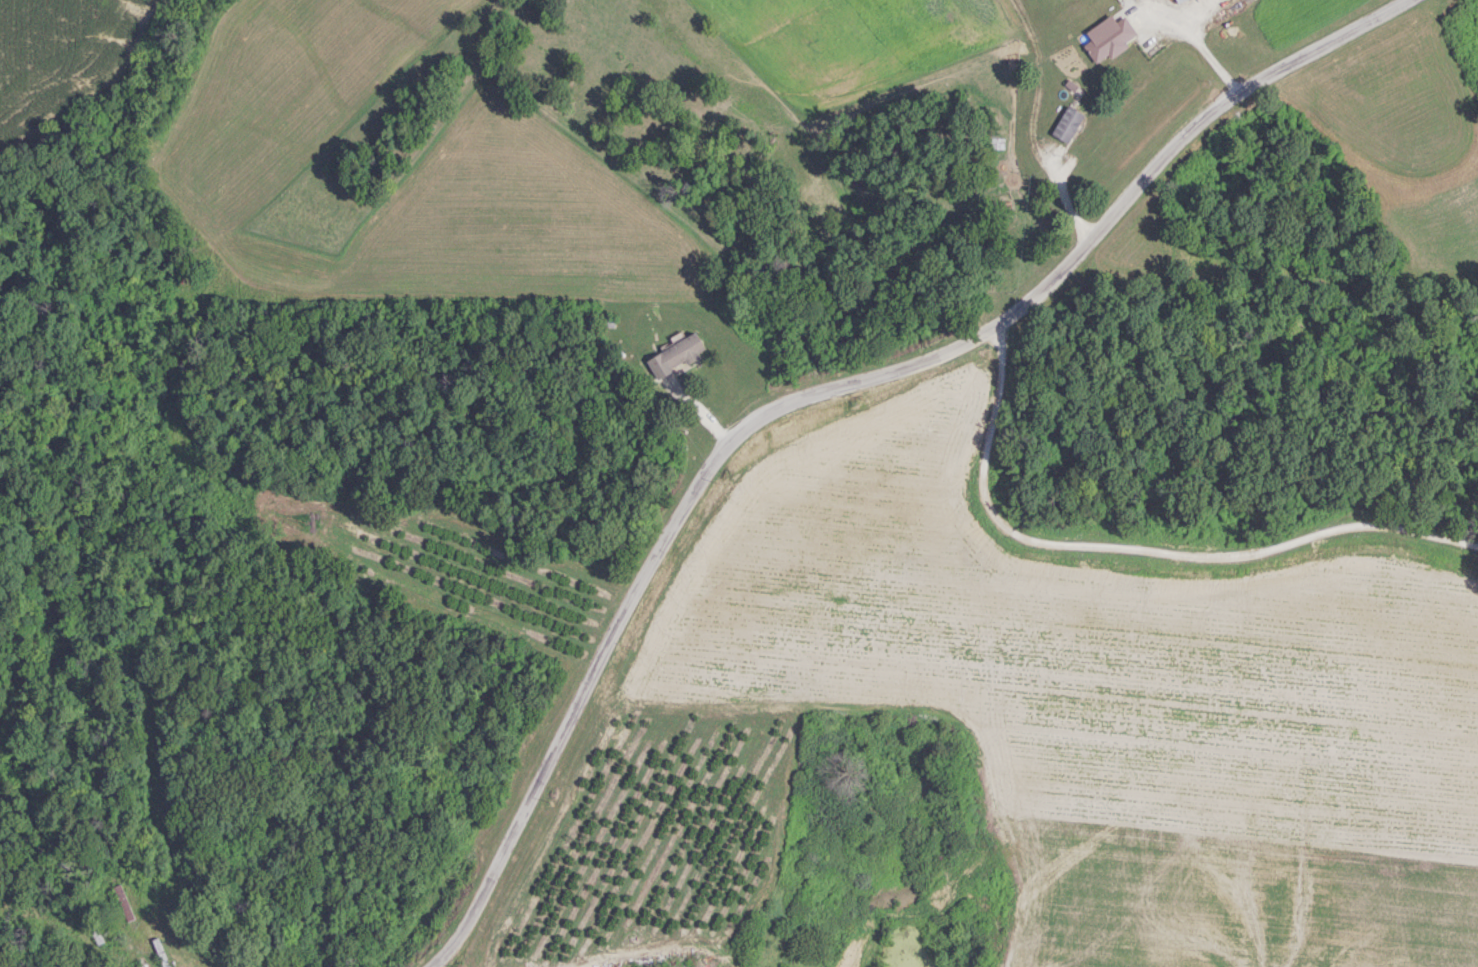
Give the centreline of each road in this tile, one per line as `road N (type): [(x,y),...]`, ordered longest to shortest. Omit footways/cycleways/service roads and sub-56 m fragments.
road 1 (residential): [(429,966),(466,924),(662,547),(732,438),(766,410),(914,361),(996,320)]
road 2 (residential): [(996,320),(1050,278),(1202,114),(1396,0)]

